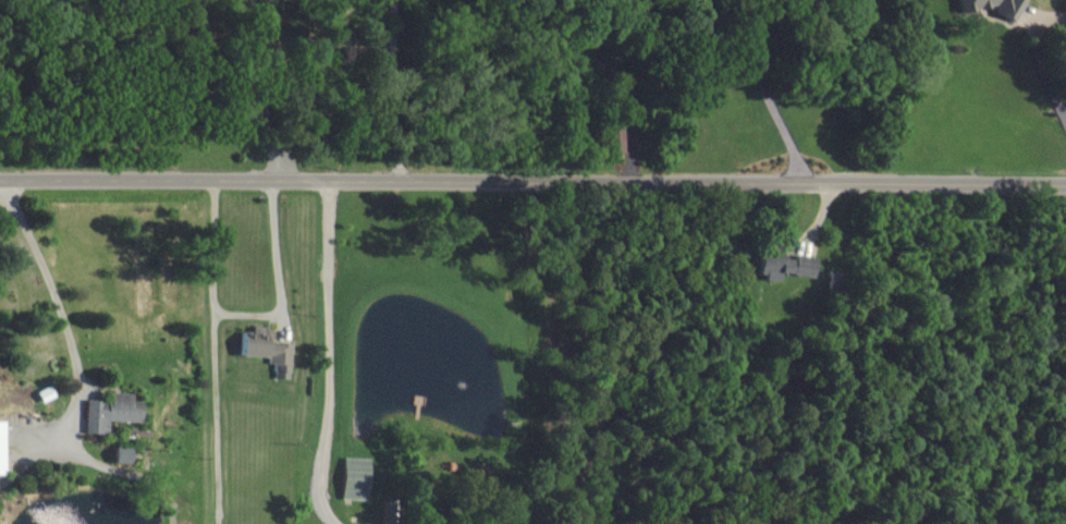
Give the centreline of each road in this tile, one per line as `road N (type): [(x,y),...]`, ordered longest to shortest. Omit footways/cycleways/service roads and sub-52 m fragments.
road 1 (residential): [(1065,185),(0,181)]

